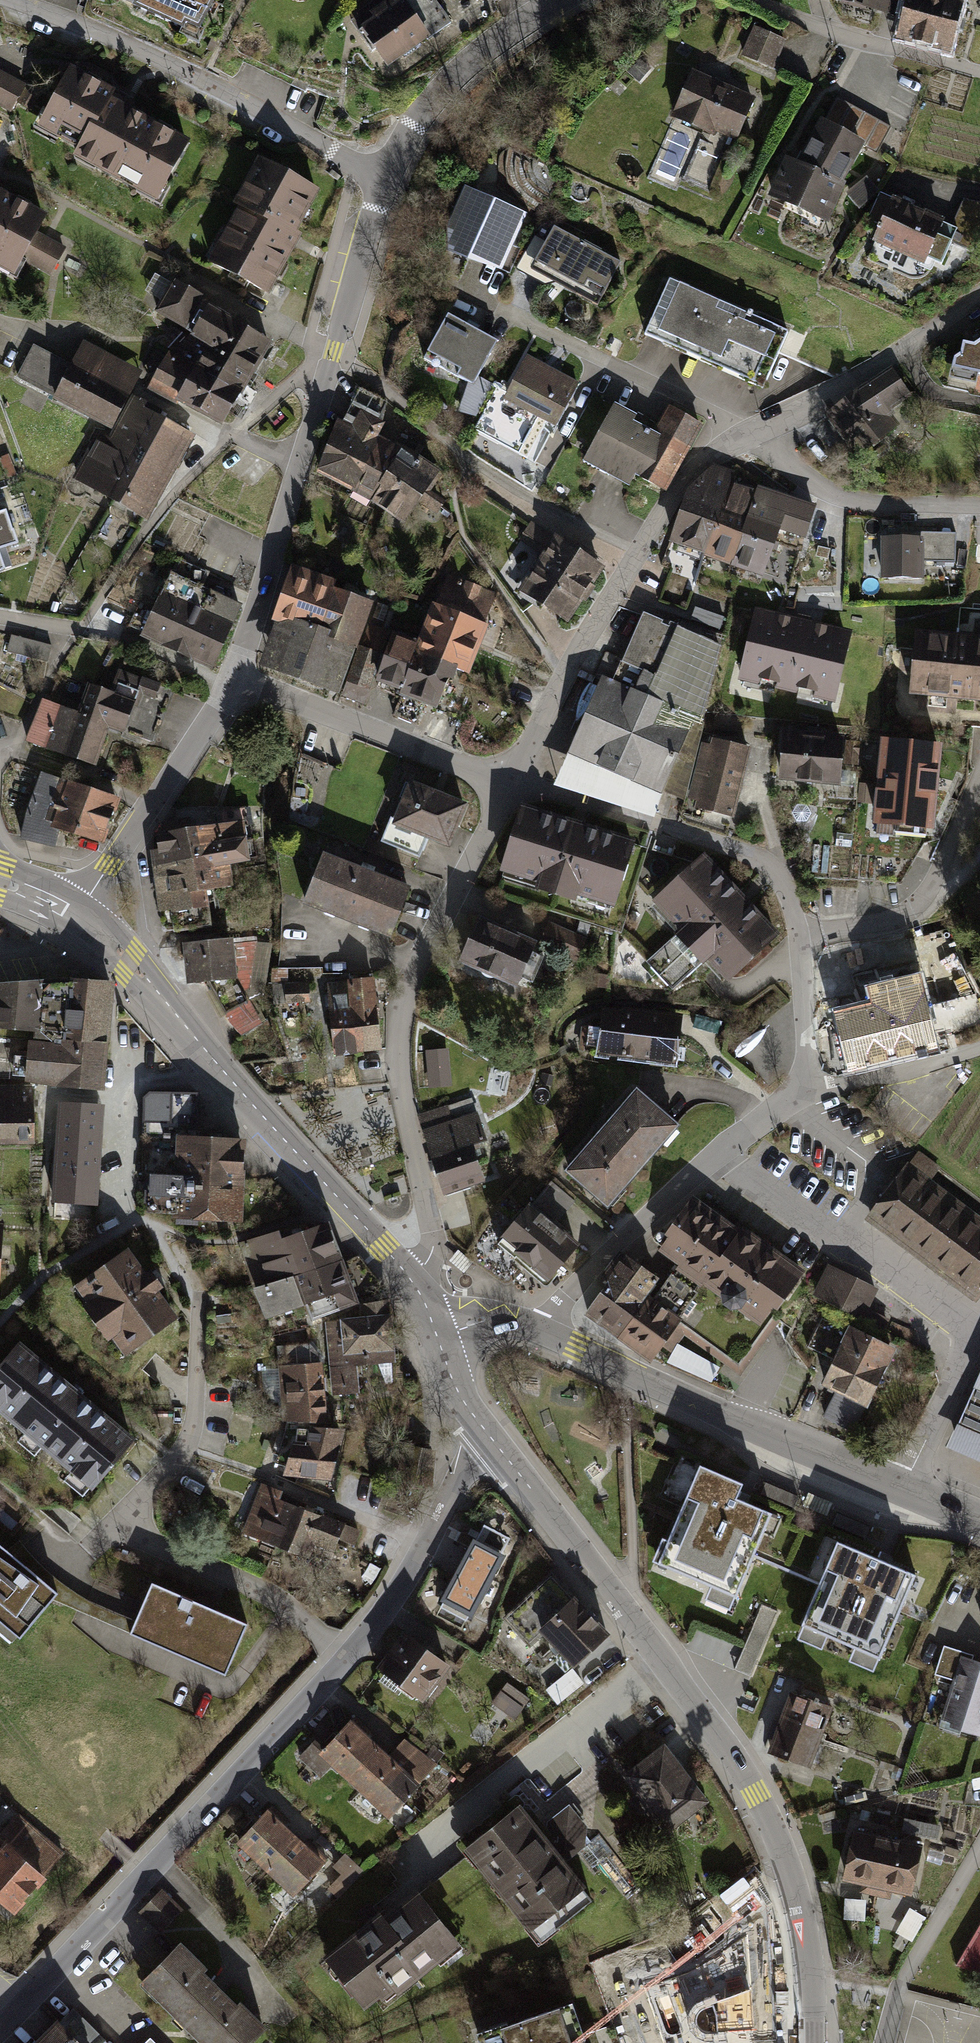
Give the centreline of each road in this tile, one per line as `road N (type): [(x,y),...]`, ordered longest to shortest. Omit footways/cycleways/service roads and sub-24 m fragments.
road 1 (unclassified): [(19,2006),(347,1645),(424,1547),(488,1435)]
road 2 (residential): [(815,2042),(799,1903),(738,1759),(488,1435)]
road 3 (residential): [(514,785),(682,480),(743,431),(903,349),(979,294)]
road 4 (residential): [(413,1285),(433,1240),(400,1079),(402,1010),(514,785)]
road 5 (residential): [(385,181),(228,685)]
road 6 (residential): [(514,785),(748,855),(770,869),(788,889),(798,933),(809,1094)]
road 7 (residential): [(909,1492),(972,1358),(974,1327),(723,1151)]
road 8 (tertiary): [(383,1248),(130,962),(78,915)]
road 9 (residential): [(6,0),(226,93),(385,181)]
road 10 (tertiary): [(541,1331),(909,1492)]
road 11 (residential): [(228,685),(514,785)]
road 12 (residential): [(228,685),(78,915)]
road 13 (residential): [(567,0),(461,74),(401,144),(385,181)]
road 14 (residential): [(541,1331),(648,1213),(723,1151)]
road 15 (residential): [(809,1094),(979,1046)]

